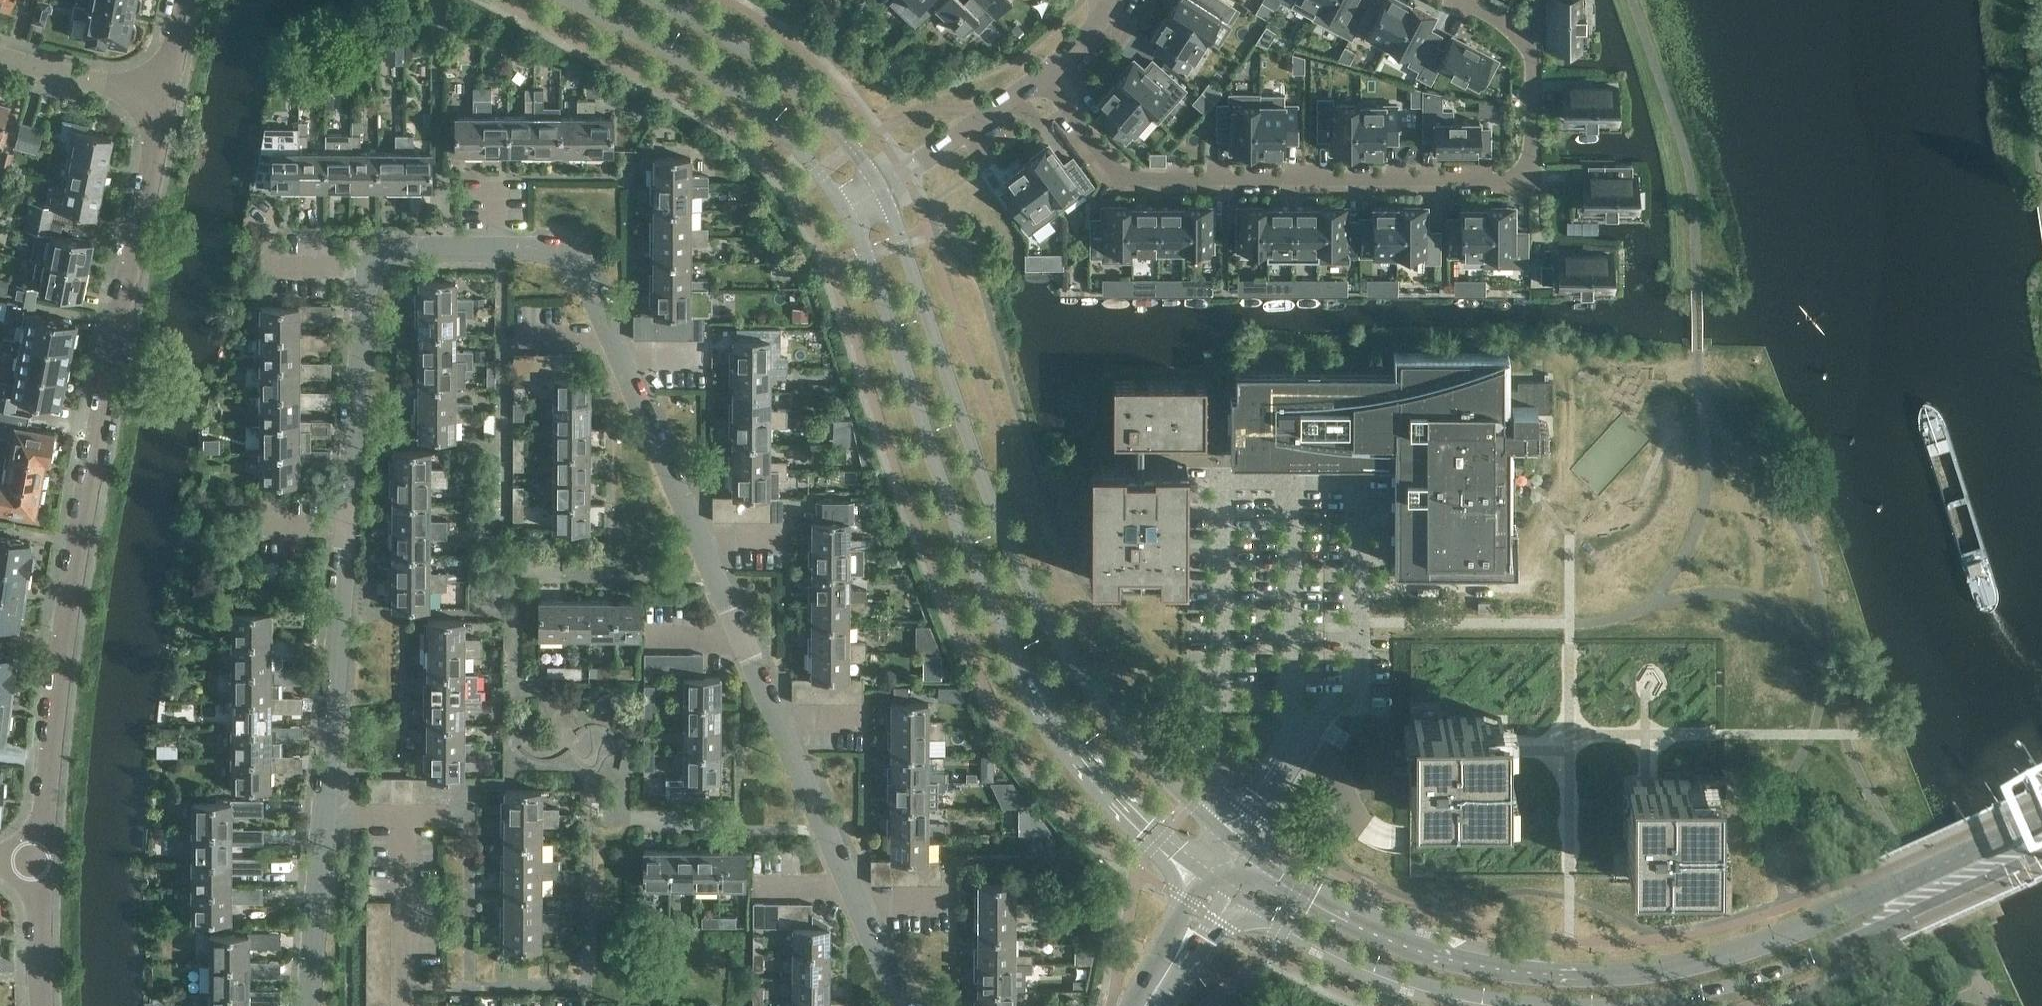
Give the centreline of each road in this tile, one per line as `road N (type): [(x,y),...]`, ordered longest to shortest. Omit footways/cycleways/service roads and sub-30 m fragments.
road 1 (residential): [(312,1005),(371,268),(388,250),(494,249),(557,253),(592,287),(901,1005)]
road 2 (secondary): [(844,207),(960,533),(1059,734),(1148,827),(1222,881)]
road 3 (residential): [(163,102),(82,504),(35,861)]
road 4 (secondary): [(1242,848),(1107,715),(1029,592),(880,186)]
road 5 (residential): [(1041,76),(1107,170),(1140,181),(1510,186),(1530,160),(1523,36),(1456,0)]
road 6 (secondary): [(1893,904),(1848,909),(1659,970),(1531,972),(1453,960),(1375,929),(1242,848)]
road 7 (secondary): [(1222,881),(1343,954),(1432,988),(1565,1005)]
road 8 (secondary): [(1573,1005),(1687,997),(1736,984),(1861,938),(1893,904)]
road 9 (secondary): [(577,0),(733,88),(779,127),(844,207)]
road 10 (secondary): [(880,186),(790,82),(662,0)]
road 11 (residential): [(163,102),(0,55)]
road 12 (residential): [(904,172),(1041,76)]
road 13 (secondary): [(1893,904),(2041,838)]
road 14 (unclassified): [(1304,706),(1302,728),(1249,812),(1242,848)]
road 15 (tertiary): [(1147,1005),(1222,881)]
road 16 (residential): [(35,861),(40,1005)]

